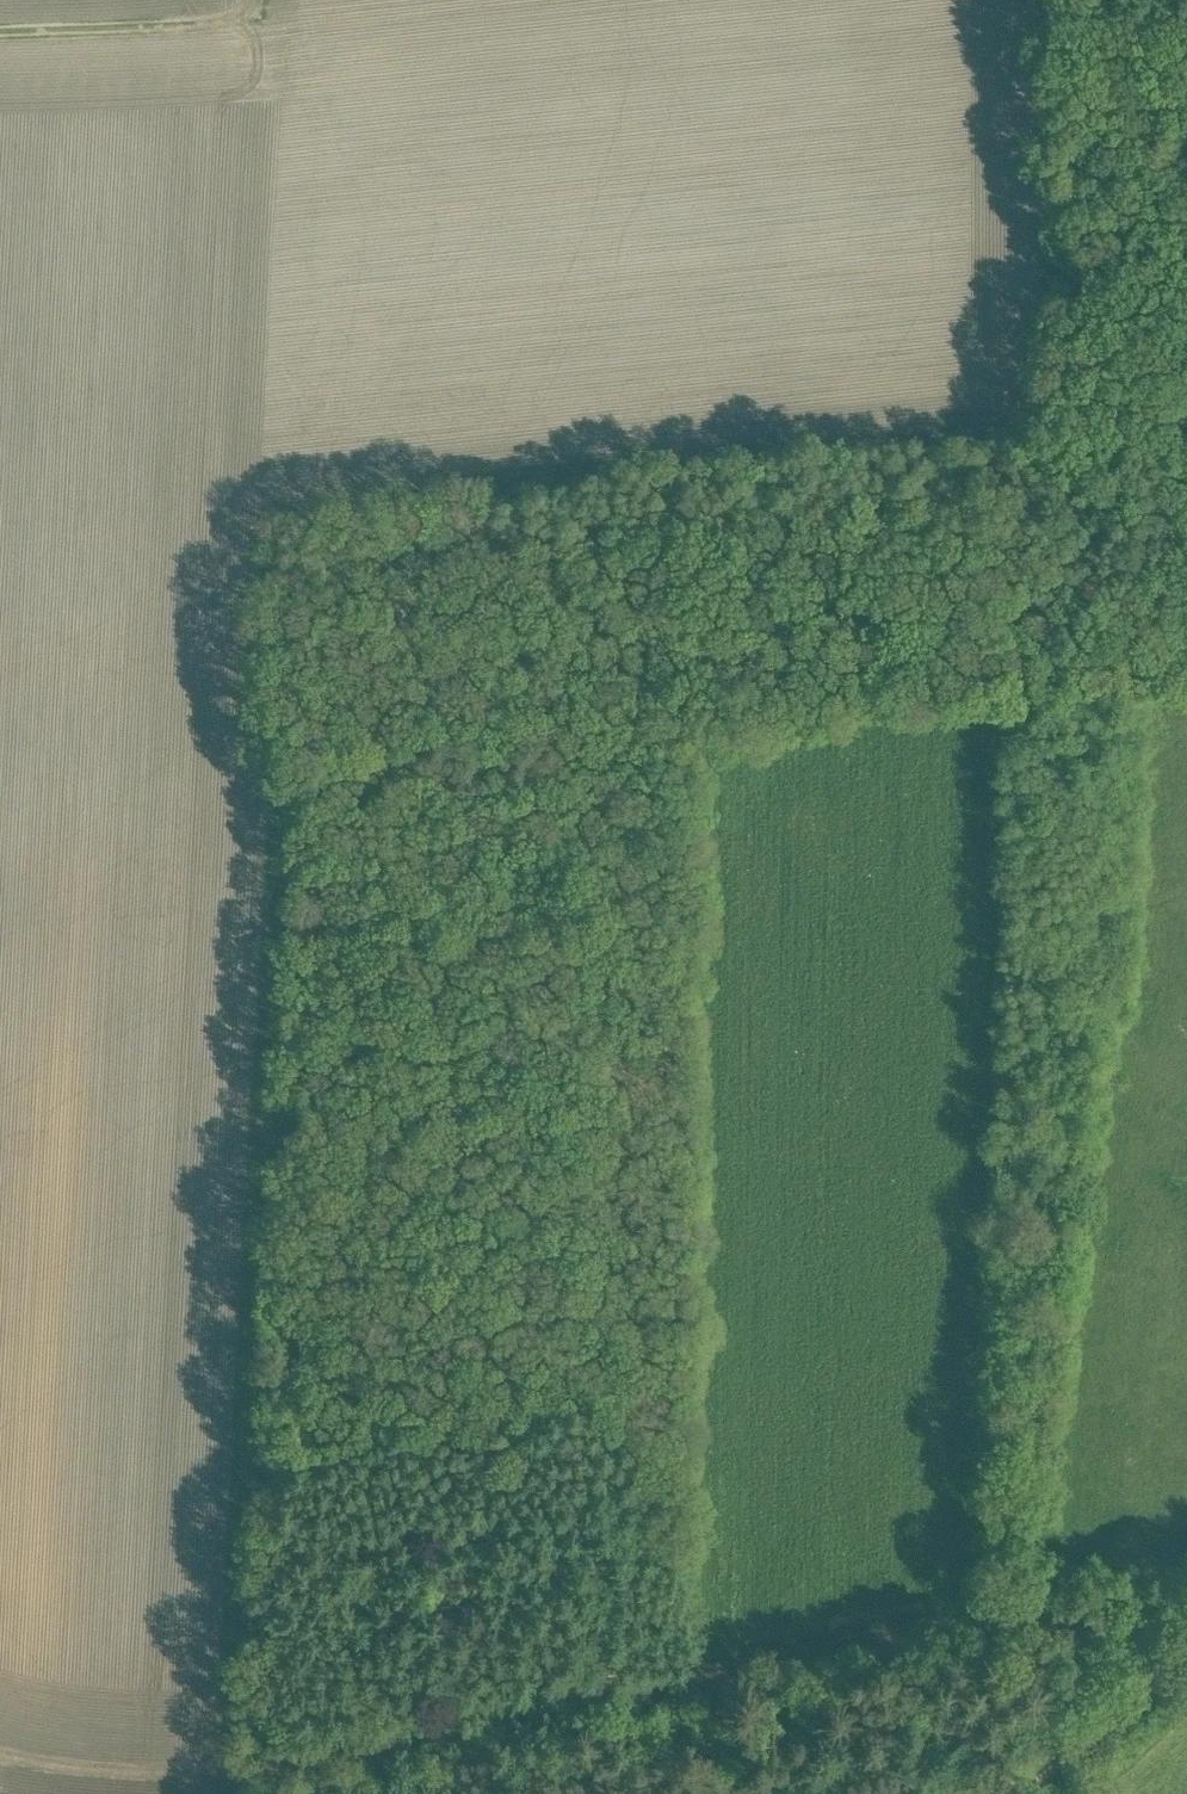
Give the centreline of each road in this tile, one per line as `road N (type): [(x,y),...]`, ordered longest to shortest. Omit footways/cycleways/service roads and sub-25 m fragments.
road 1 (track): [(1167,1667),(1120,1636),(1033,1624),(808,1658),(291,1763),(190,1769),(0,1749)]
road 2 (track): [(0,34),(231,25),(263,0)]
road 3 (track): [(1008,1793),(1167,1667)]

